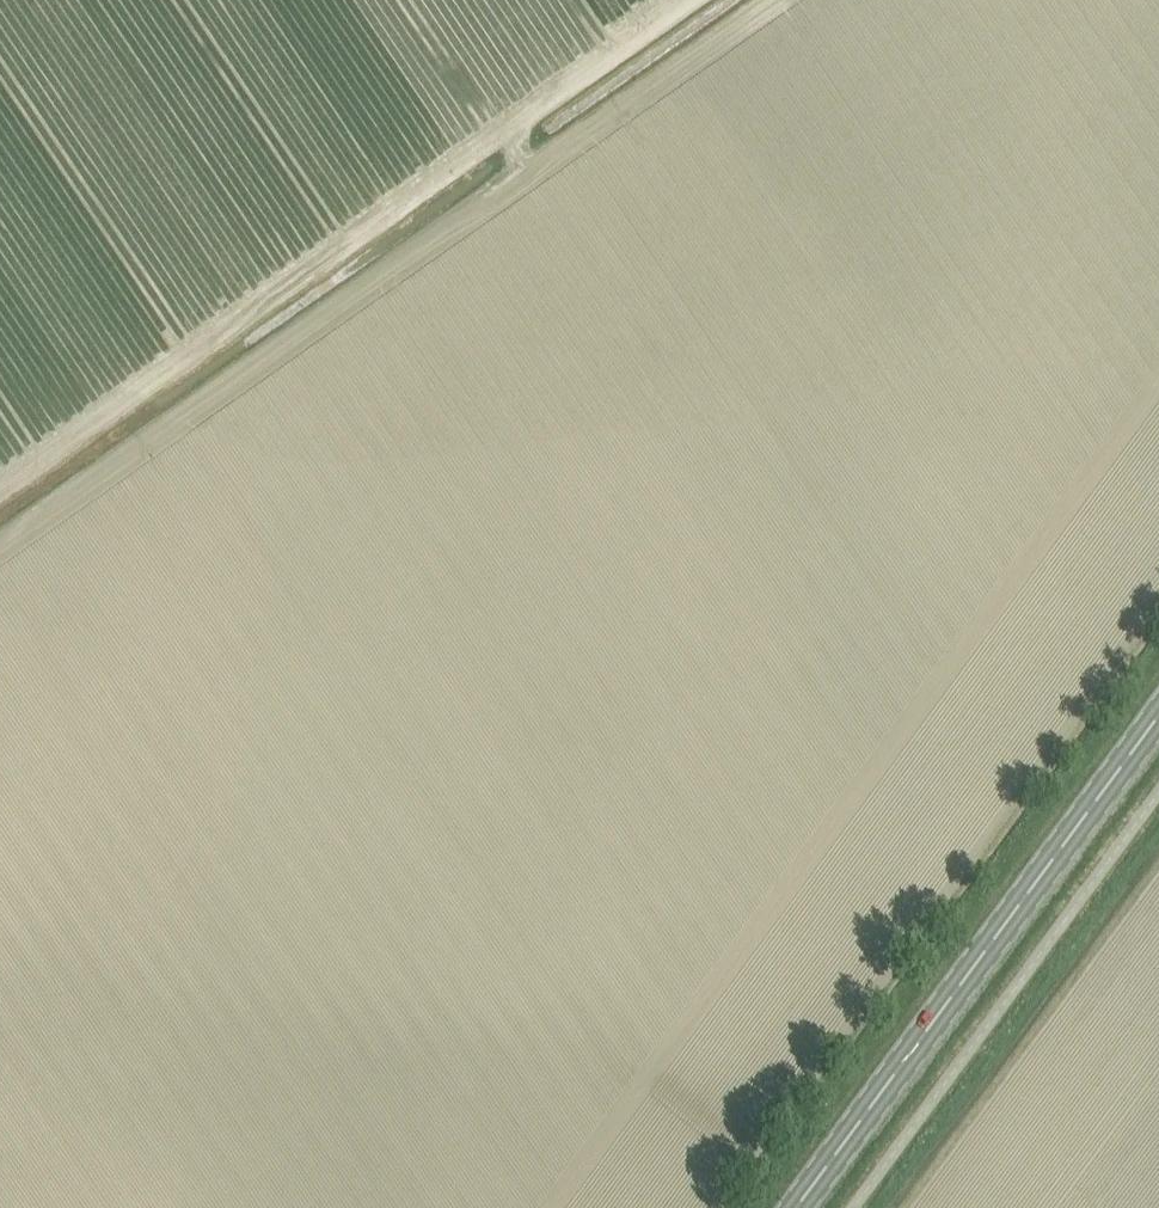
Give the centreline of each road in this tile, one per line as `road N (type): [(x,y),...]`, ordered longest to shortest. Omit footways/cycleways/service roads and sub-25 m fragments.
road 1 (secondary): [(796,1207),(1158,715)]

